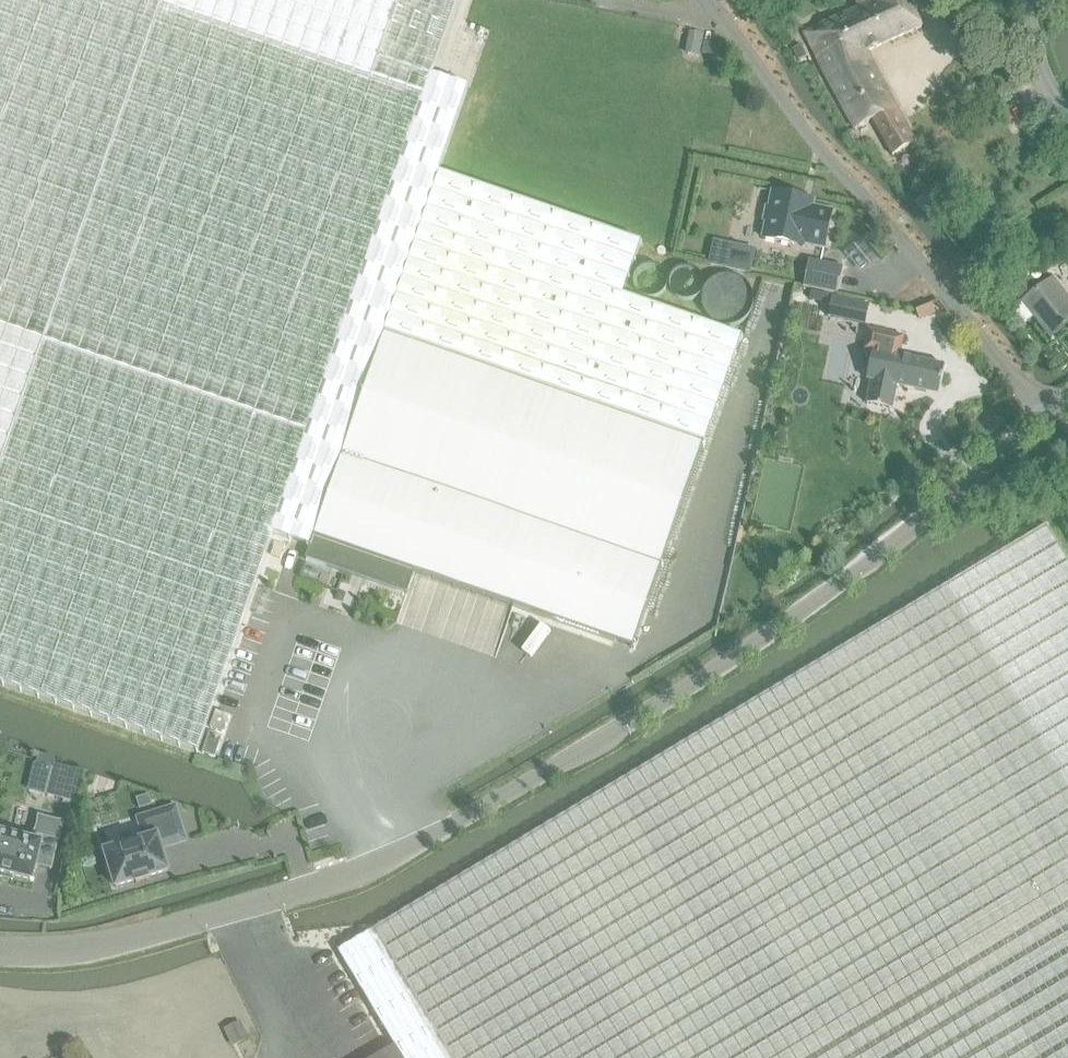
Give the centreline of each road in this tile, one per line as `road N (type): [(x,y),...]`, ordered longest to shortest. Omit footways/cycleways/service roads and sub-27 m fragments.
road 1 (tertiary): [(1047,417),(911,532),(702,681),(402,854),(359,874),(94,944),(0,948)]
road 2 (unclassified): [(1047,417),(964,323),(735,0)]

